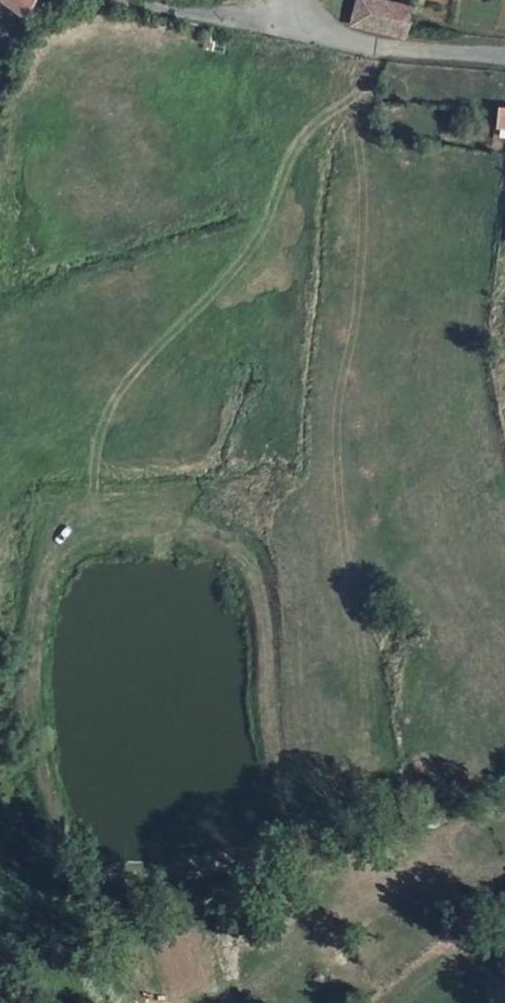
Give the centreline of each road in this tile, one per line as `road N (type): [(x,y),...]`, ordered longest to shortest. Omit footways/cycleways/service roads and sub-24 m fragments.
road 1 (unclassified): [(294,0),(291,18),(370,44),(504,56)]

